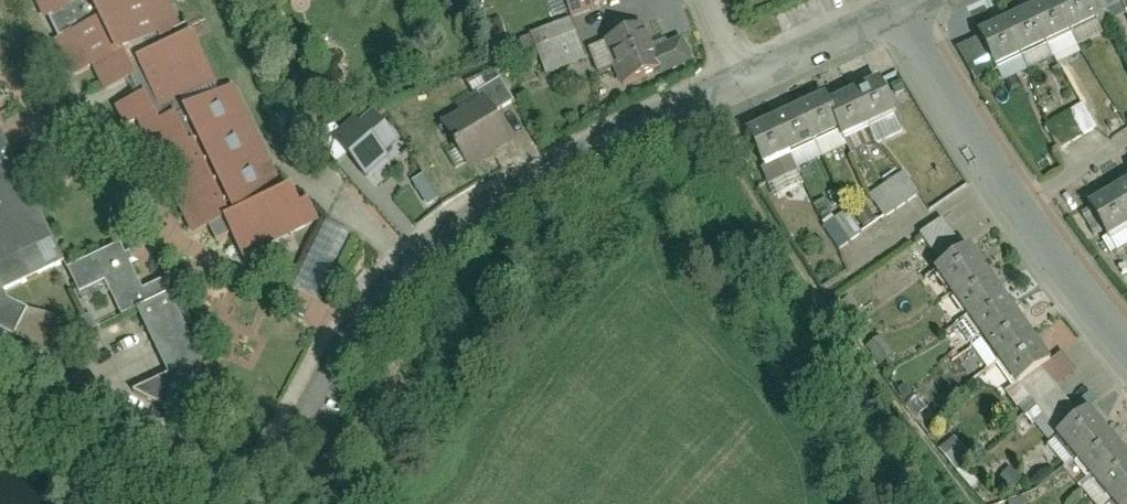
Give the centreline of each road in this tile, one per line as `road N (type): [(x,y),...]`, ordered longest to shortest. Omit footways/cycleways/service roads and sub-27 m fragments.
road 1 (residential): [(262,485),(325,365),(404,263),(487,198),(742,82)]
road 2 (residential): [(895,10),(1019,205),(1126,337)]
road 3 (residential): [(742,82),(895,10)]

